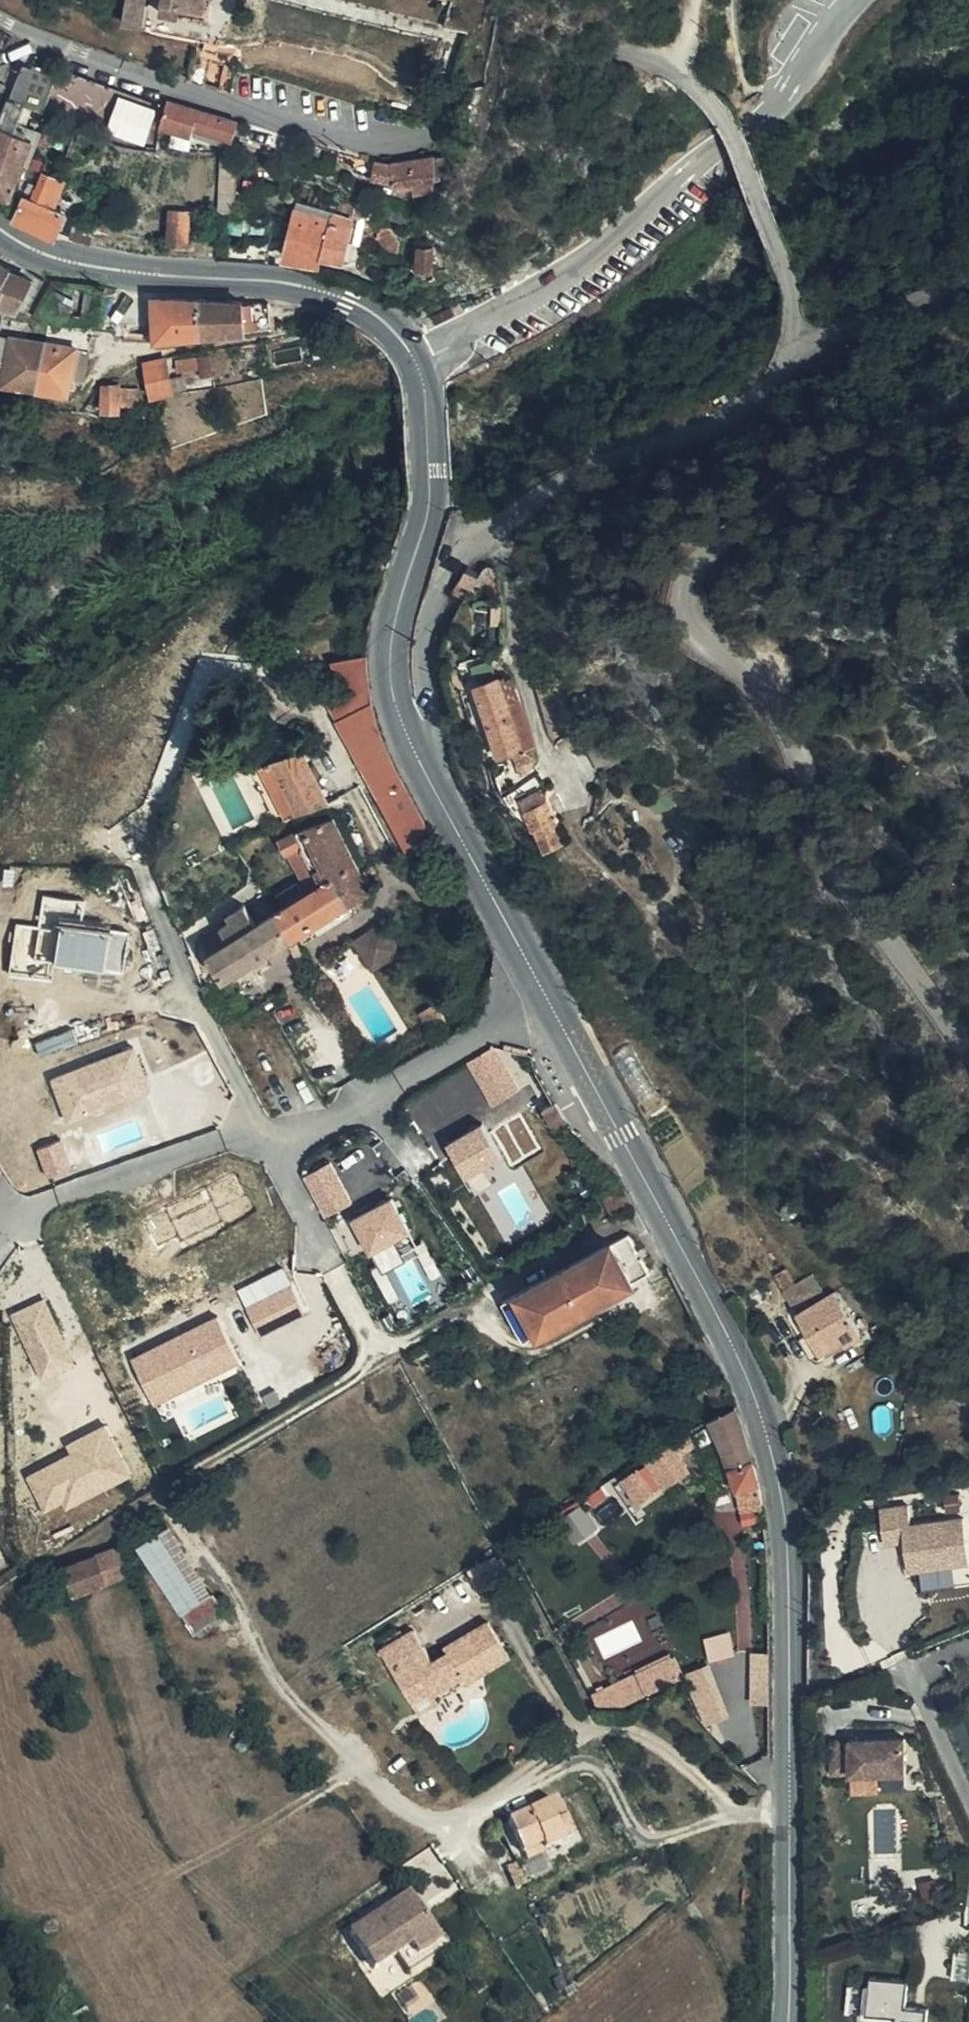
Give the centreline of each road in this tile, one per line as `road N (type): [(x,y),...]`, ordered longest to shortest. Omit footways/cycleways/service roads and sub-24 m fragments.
road 1 (tertiary): [(548,996),(730,1333),(781,1476),(790,1555),(790,2021)]
road 2 (unclassified): [(968,405),(733,514),(706,543),(688,608),(702,636),(761,684),(832,856),(968,1033)]
road 3 (residential): [(689,80),(611,56),(568,59),(473,132),(435,141),(354,136),(128,71),(0,5)]
road 4 (residential): [(788,359),(762,392),(622,458),(497,528),(456,563),(430,629),(428,695),(443,756),(429,769)]
road 5 (unclassified): [(416,356),(581,267),(794,90),(857,0)]
road 6 (tertiary): [(416,356),(397,327),(344,296),(285,282),(85,262),(49,253),(0,226)]
road 7 (tertiary): [(426,375),(434,496),(391,653),(400,705),(429,769)]
road 8 (residential): [(548,996),(314,1128),(266,1138)]
road 9 (residential): [(689,80),(742,139),(781,240),(795,303),(788,359)]
road 10 (residential): [(266,1138),(192,991),(143,866)]
road 11 (residential): [(266,1138),(228,1137),(0,1218)]
road 12 (track): [(740,1812),(660,1842),(644,1839),(629,1822),(602,1770),(582,1766),(550,1781),(521,1779)]
road 13 (tertiary): [(429,769),(548,996)]
road 14 (residential): [(266,1138),(382,1358)]
road 15 (unclassified): [(788,359),(836,347),(968,289)]

